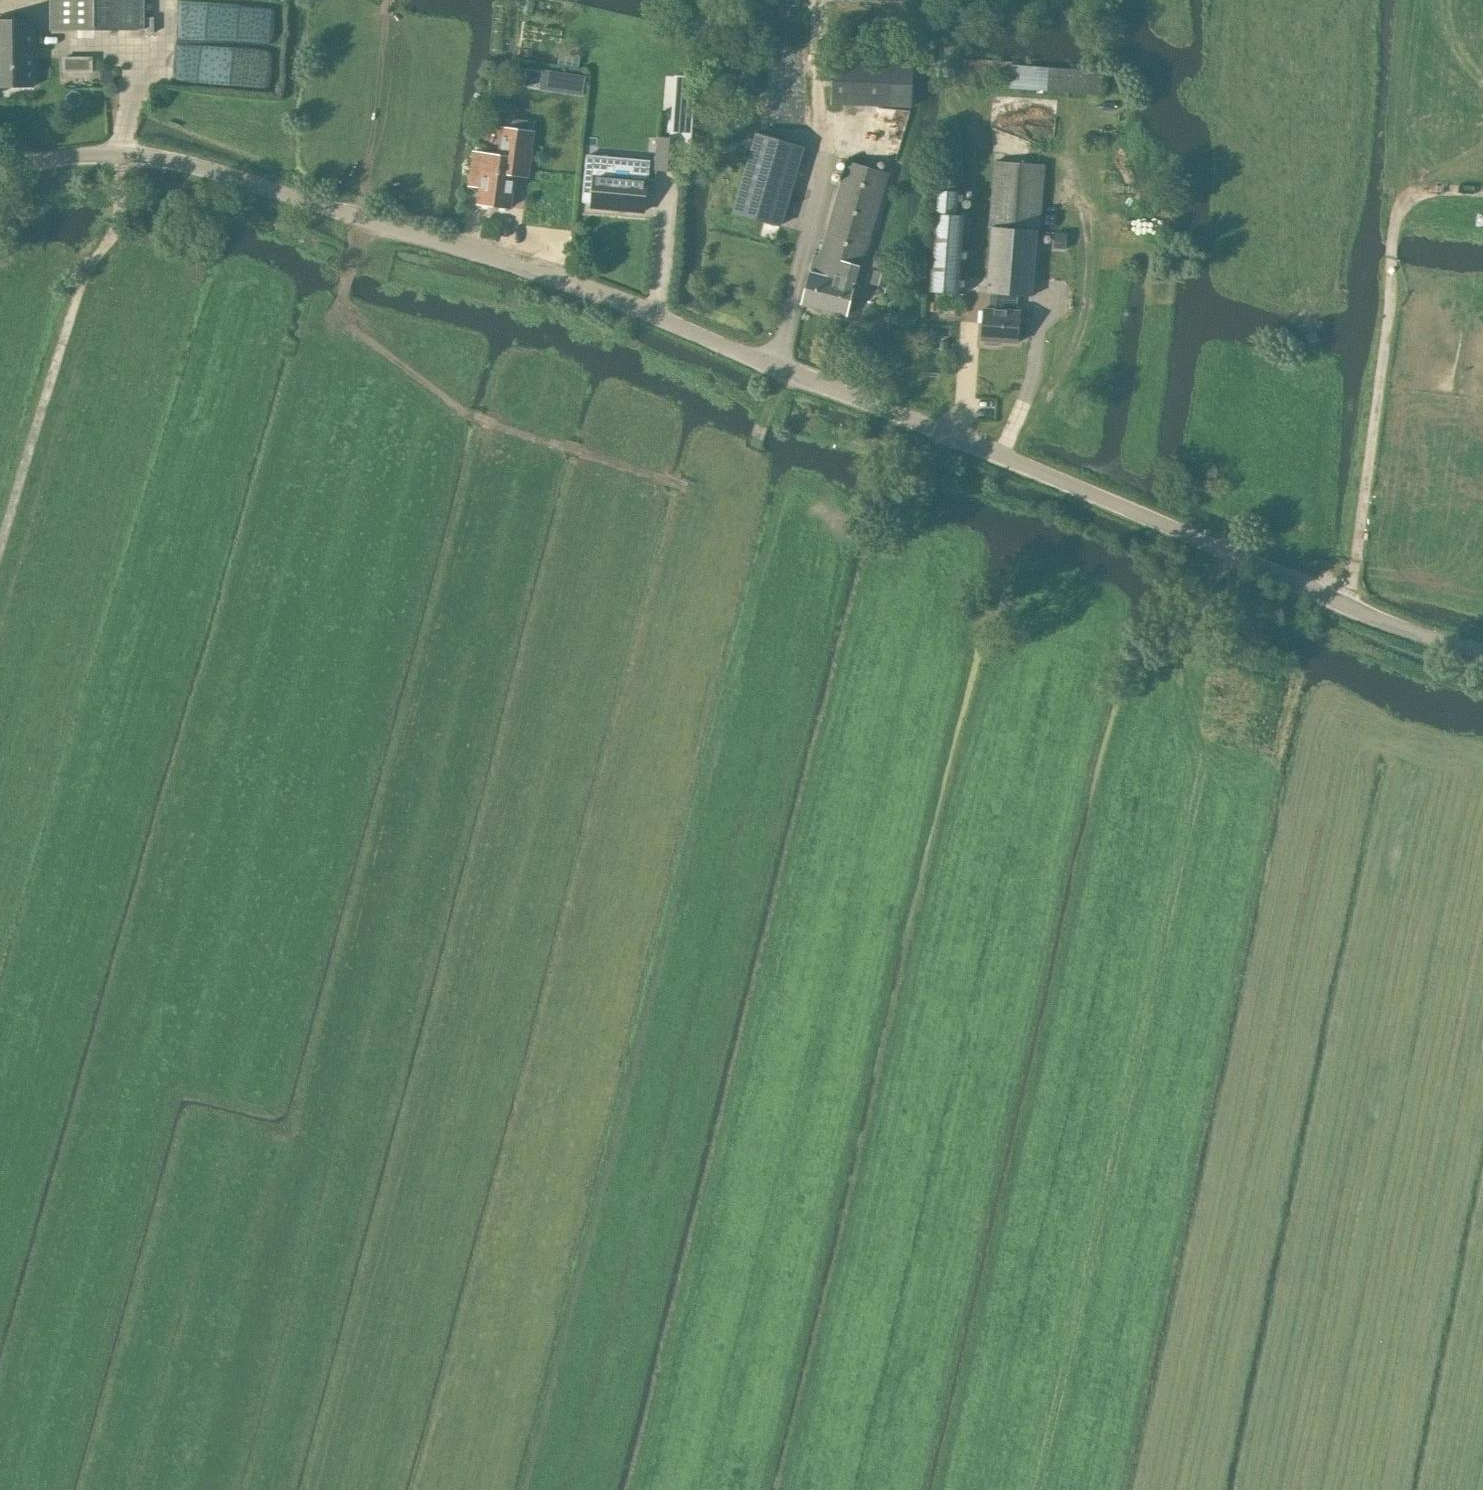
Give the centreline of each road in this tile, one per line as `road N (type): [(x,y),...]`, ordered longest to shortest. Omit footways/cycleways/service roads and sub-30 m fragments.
road 1 (tertiary): [(0,172),(123,155),(187,163),(570,283),(1214,542),(1333,600),(1482,649)]
road 2 (track): [(1038,1489),(1198,795),(1175,702),(1214,542)]
road 3 (track): [(753,449),(724,481),(687,481),(489,422),(405,377),(351,325),(341,299),(367,219),(389,0)]
road 4 (track): [(0,564),(89,271),(119,224),(123,155)]
road 5 (track): [(820,0),(816,57),(827,153)]

